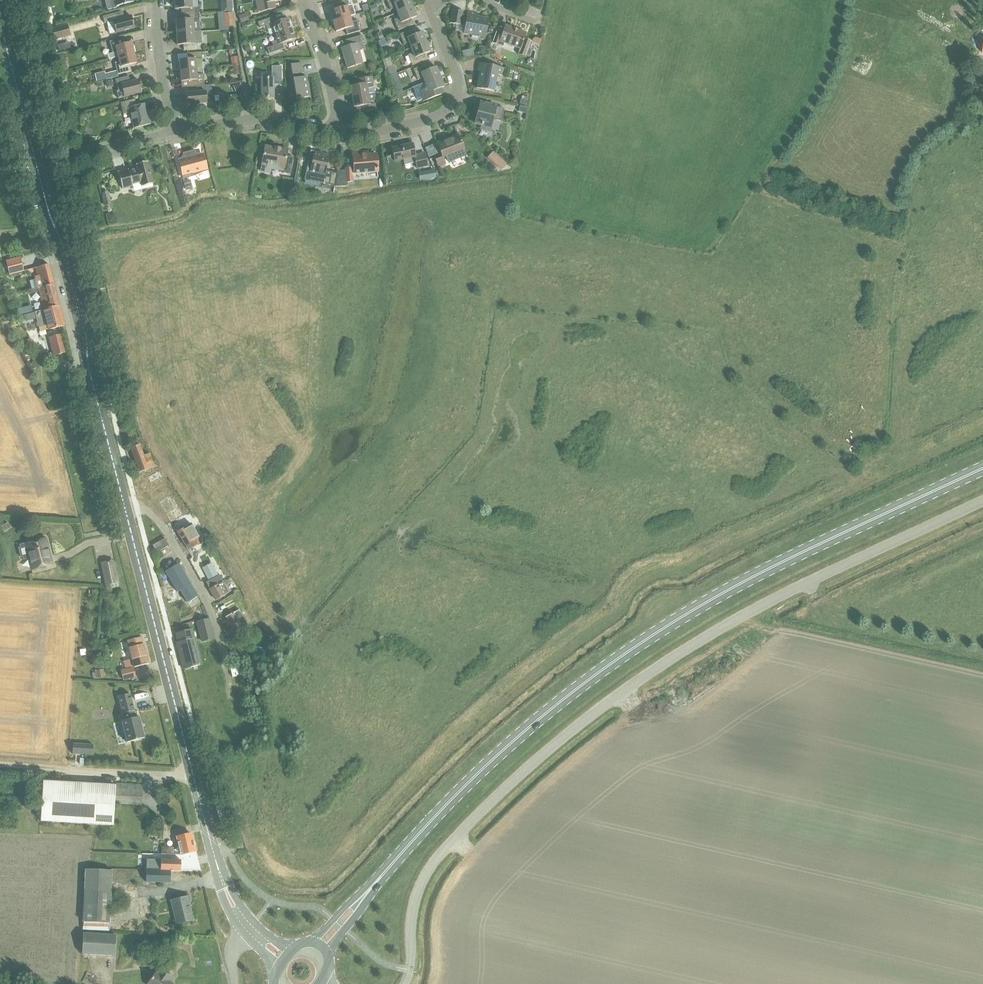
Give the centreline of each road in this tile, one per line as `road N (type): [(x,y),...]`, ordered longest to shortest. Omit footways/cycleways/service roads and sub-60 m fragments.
road 1 (unclassified): [(405,983),(412,908),(425,873),(576,725),(742,613),(982,507)]
road 2 (primary): [(439,811),(525,730),(649,636),(760,572),(982,467)]
road 3 (secondary): [(124,507),(70,266),(0,20)]
road 4 (secondary): [(192,772),(124,507)]
road 5 (unclassified): [(124,507),(150,513),(190,571),(214,618),(232,698)]
road 6 (residential): [(334,133),(421,122),(453,101),(457,79),(429,7)]
road 7 (unclassified): [(192,772),(0,764)]
road 8 (residential): [(176,131),(250,119),(334,133)]
road 9 (residential): [(334,133),(335,106),(302,0)]
road 10 (residential): [(176,131),(157,0)]
road 11 (residential): [(53,162),(176,131)]

